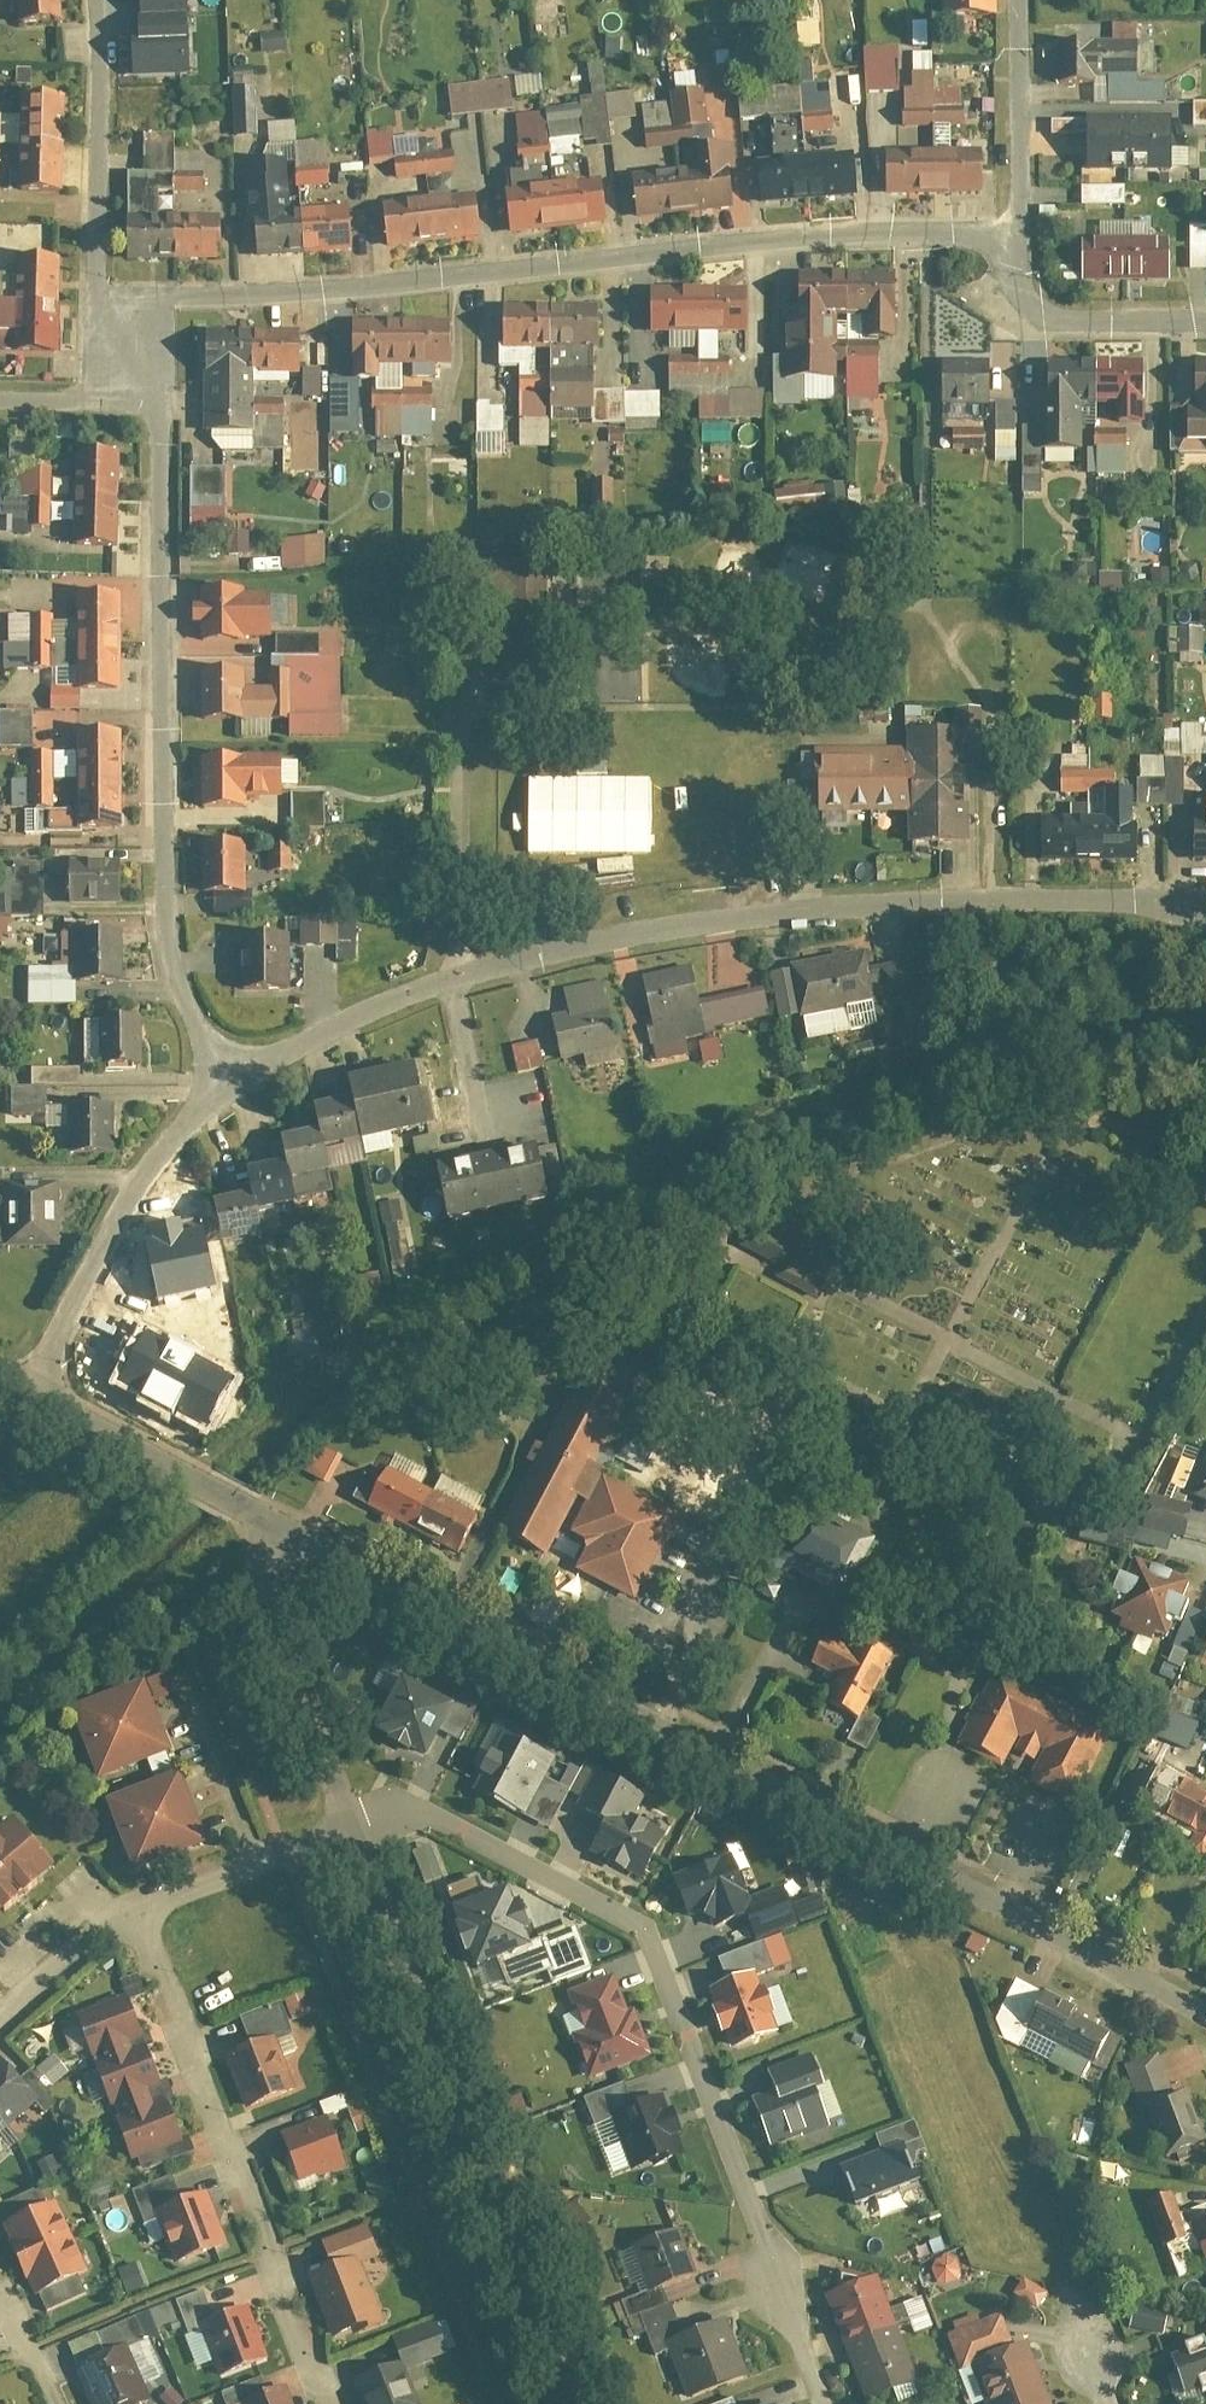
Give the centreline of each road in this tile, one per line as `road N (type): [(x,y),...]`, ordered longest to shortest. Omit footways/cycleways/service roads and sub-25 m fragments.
road 1 (residential): [(276,1530),(1205,2018)]
road 2 (residential): [(1004,250),(969,233),(749,245),(335,290),(173,297),(127,349)]
road 3 (residential): [(324,1035),(471,976),(626,940),(988,900),(1205,902)]
road 4 (residential): [(353,1824),(382,1813),(423,1817),(636,1928),(822,2403)]
road 5 (residential): [(567,2403),(475,2176),(353,1824)]
road 6 (residential): [(127,349),(159,429),(172,959)]
road 7 (residential): [(115,1906),(264,2223),(284,2312),(324,2403)]
road 8 (residential): [(40,1387),(109,1241),(169,1150),(232,1085)]
road 9 (residential): [(127,349),(96,290),(95,0)]
road 10 (residential): [(353,1824),(267,1616),(263,1581),(276,1530)]
road 11 (residential): [(40,1387),(276,1530)]
road 12 (residential): [(1018,0),(1021,215),(1004,250)]
road 13 (residential): [(115,1906),(353,1824)]
road 14 (residential): [(1205,325),(1079,325),(1030,316),(1004,250)]
road 15 (residential): [(0,2011),(115,1906)]
road 16 (residential): [(0,402),(79,403),(127,349)]
road 17 (residential): [(172,959),(174,985),(232,1085)]
road 18 (residential): [(0,2291),(51,2403)]

